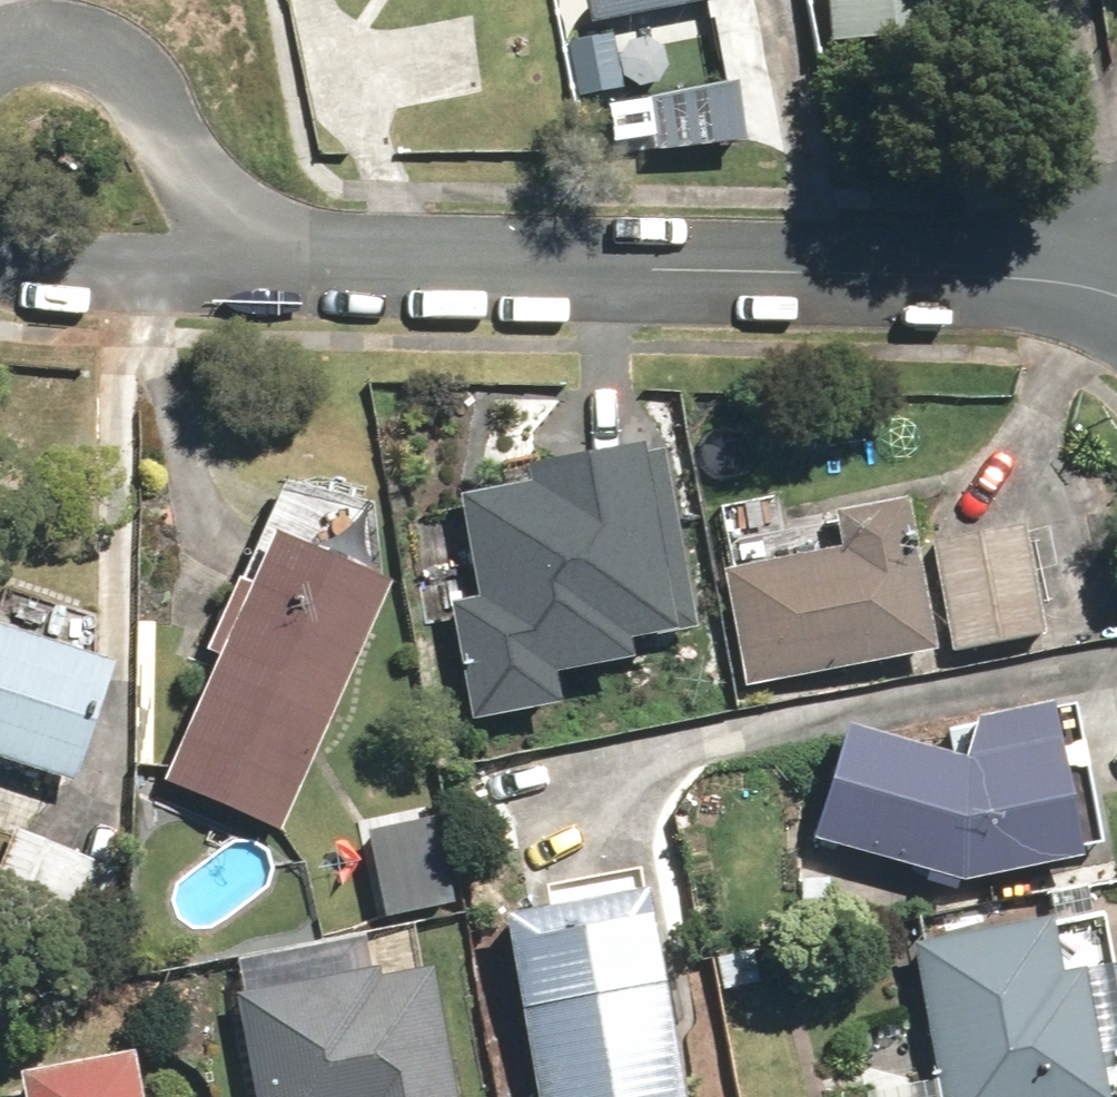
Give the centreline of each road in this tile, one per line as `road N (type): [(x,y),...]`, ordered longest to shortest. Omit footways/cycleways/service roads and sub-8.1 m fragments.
road 1 (residential): [(1116,298),(1045,278),(337,263)]
road 2 (residential): [(337,263),(115,265),(33,261),(0,248)]
road 3 (residential): [(0,58),(23,45),(88,50),(132,73),(201,179),(238,214)]

